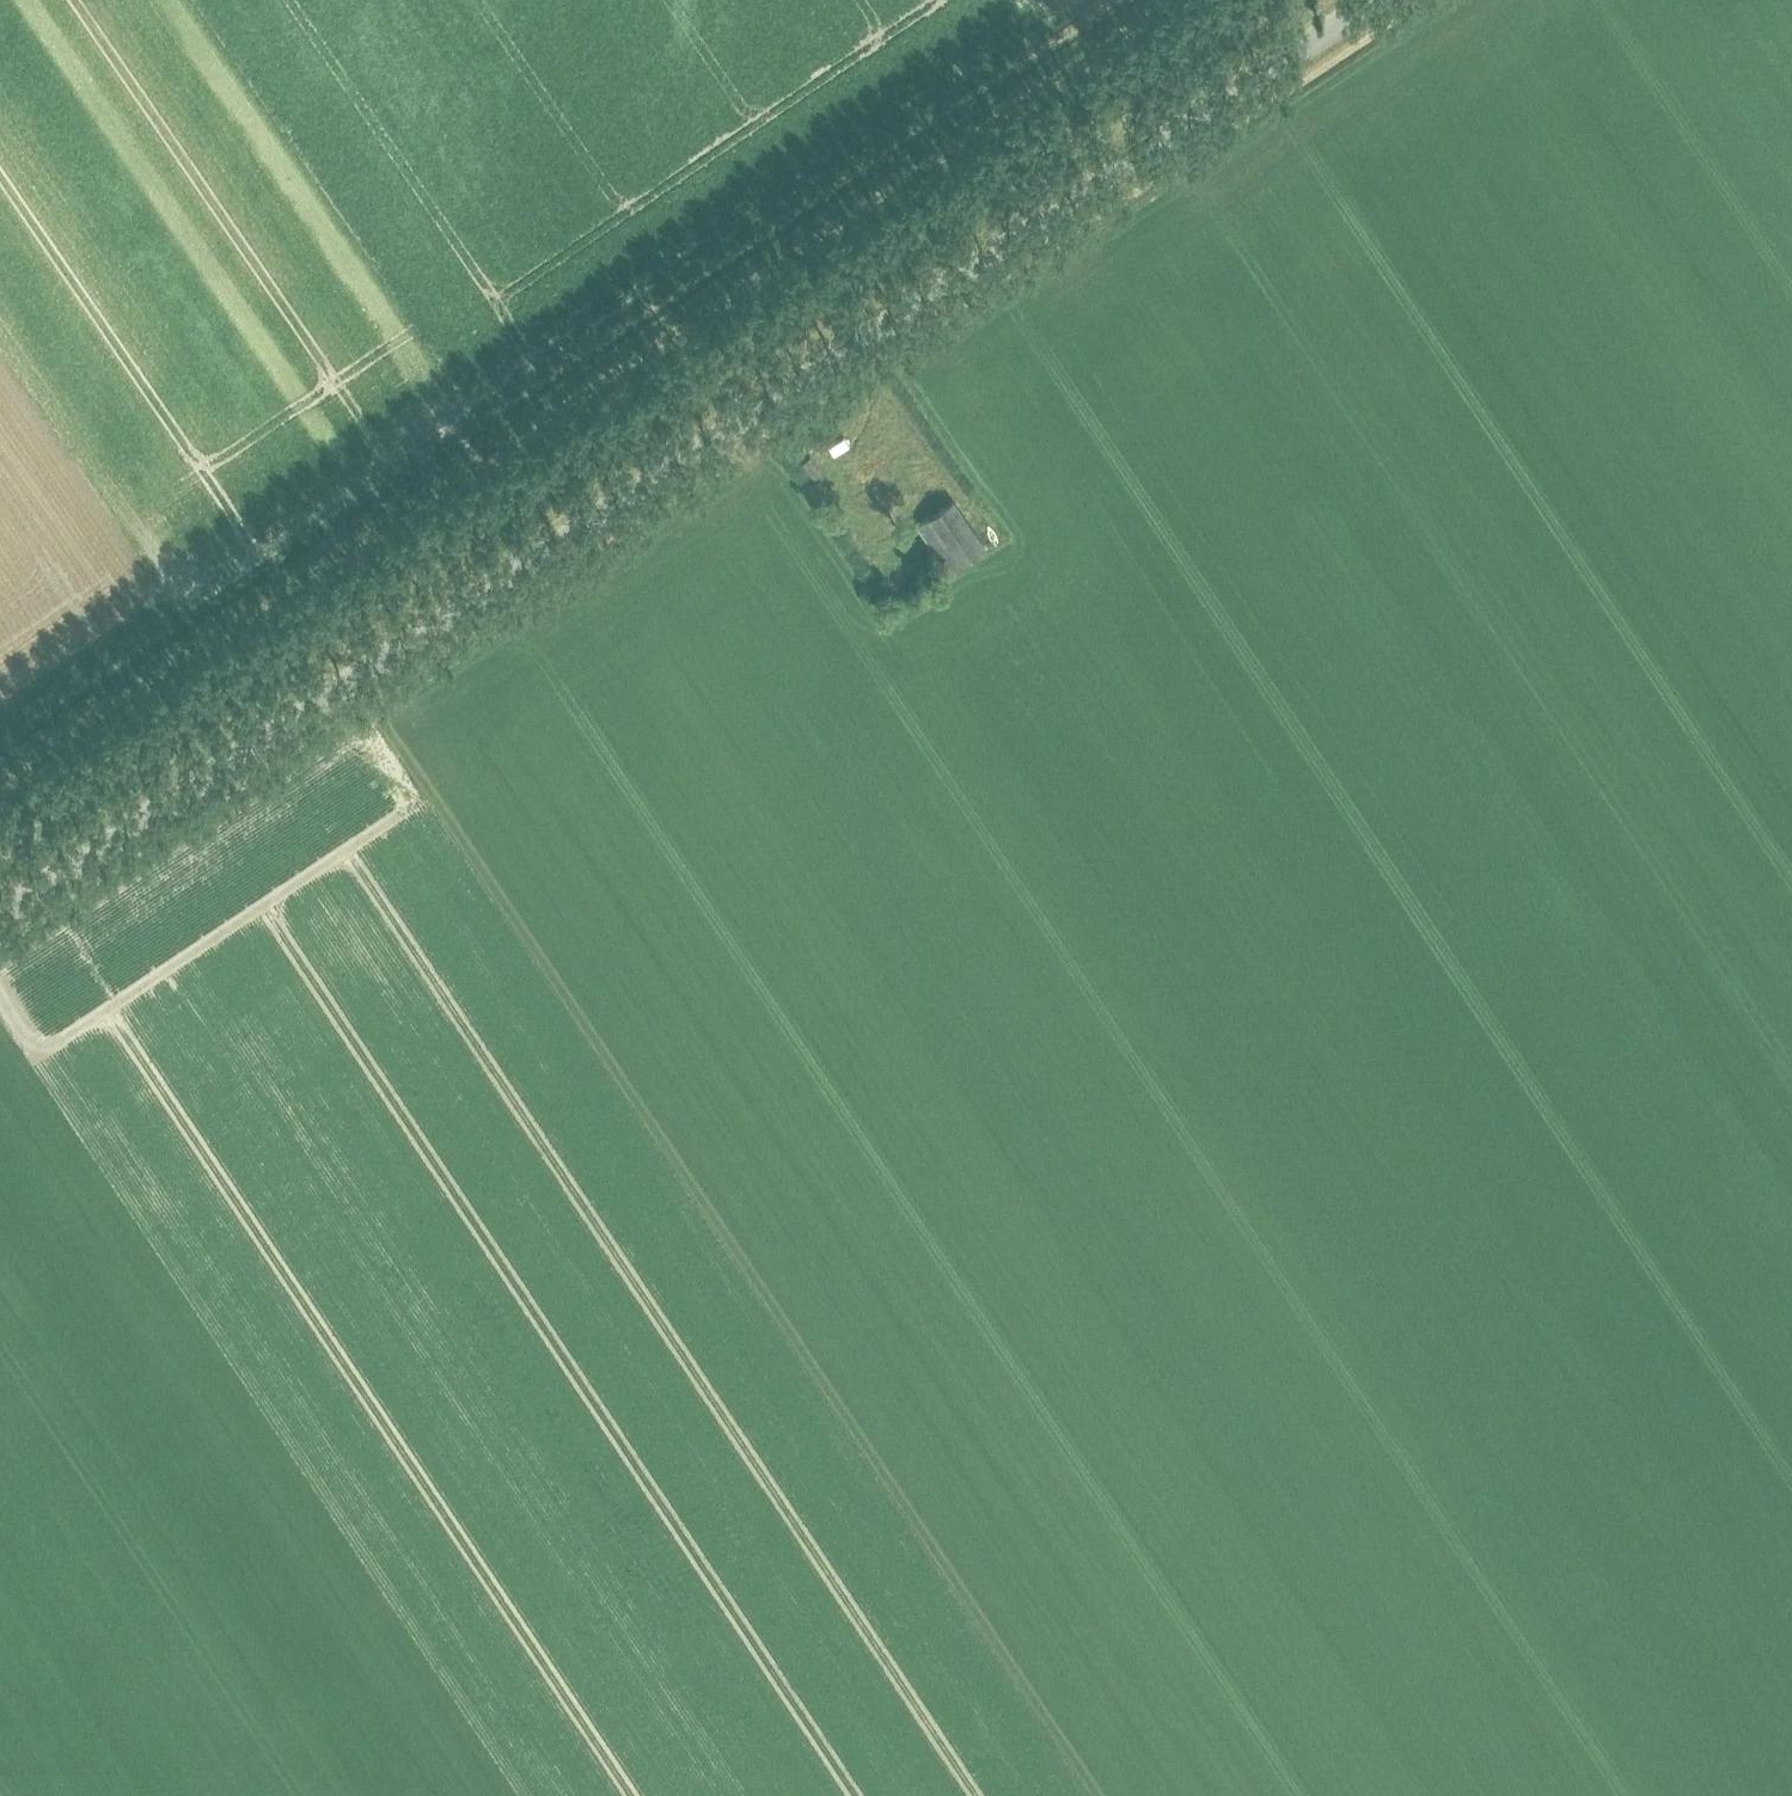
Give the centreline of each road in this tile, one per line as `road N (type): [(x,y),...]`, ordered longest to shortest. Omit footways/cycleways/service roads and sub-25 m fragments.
road 1 (unclassified): [(0,917),(1379,0)]

